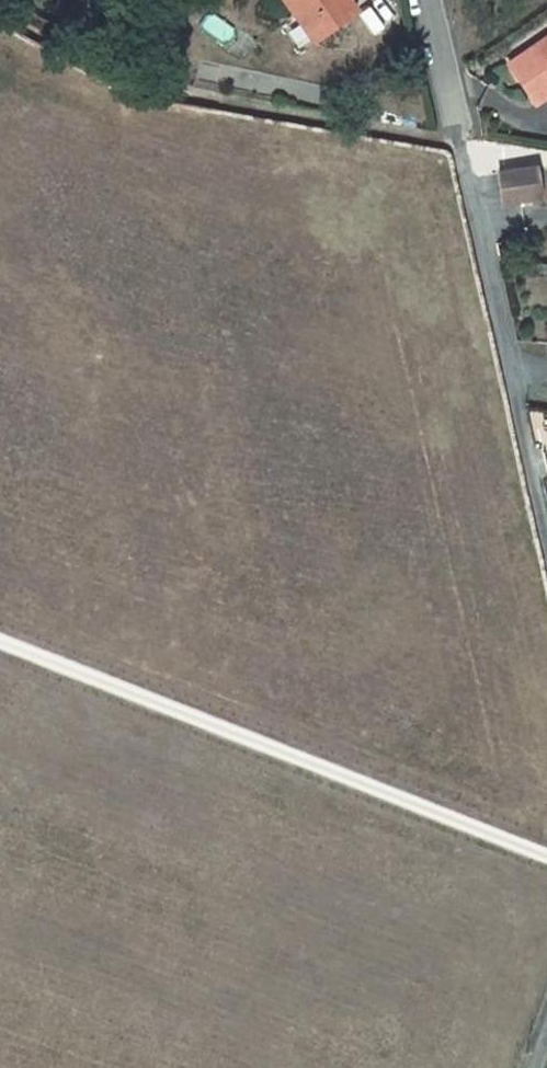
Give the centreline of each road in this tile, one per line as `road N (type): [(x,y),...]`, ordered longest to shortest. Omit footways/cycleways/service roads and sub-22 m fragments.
road 1 (unclassified): [(546,856),(0,643)]
road 2 (residential): [(426,0),(461,143)]

